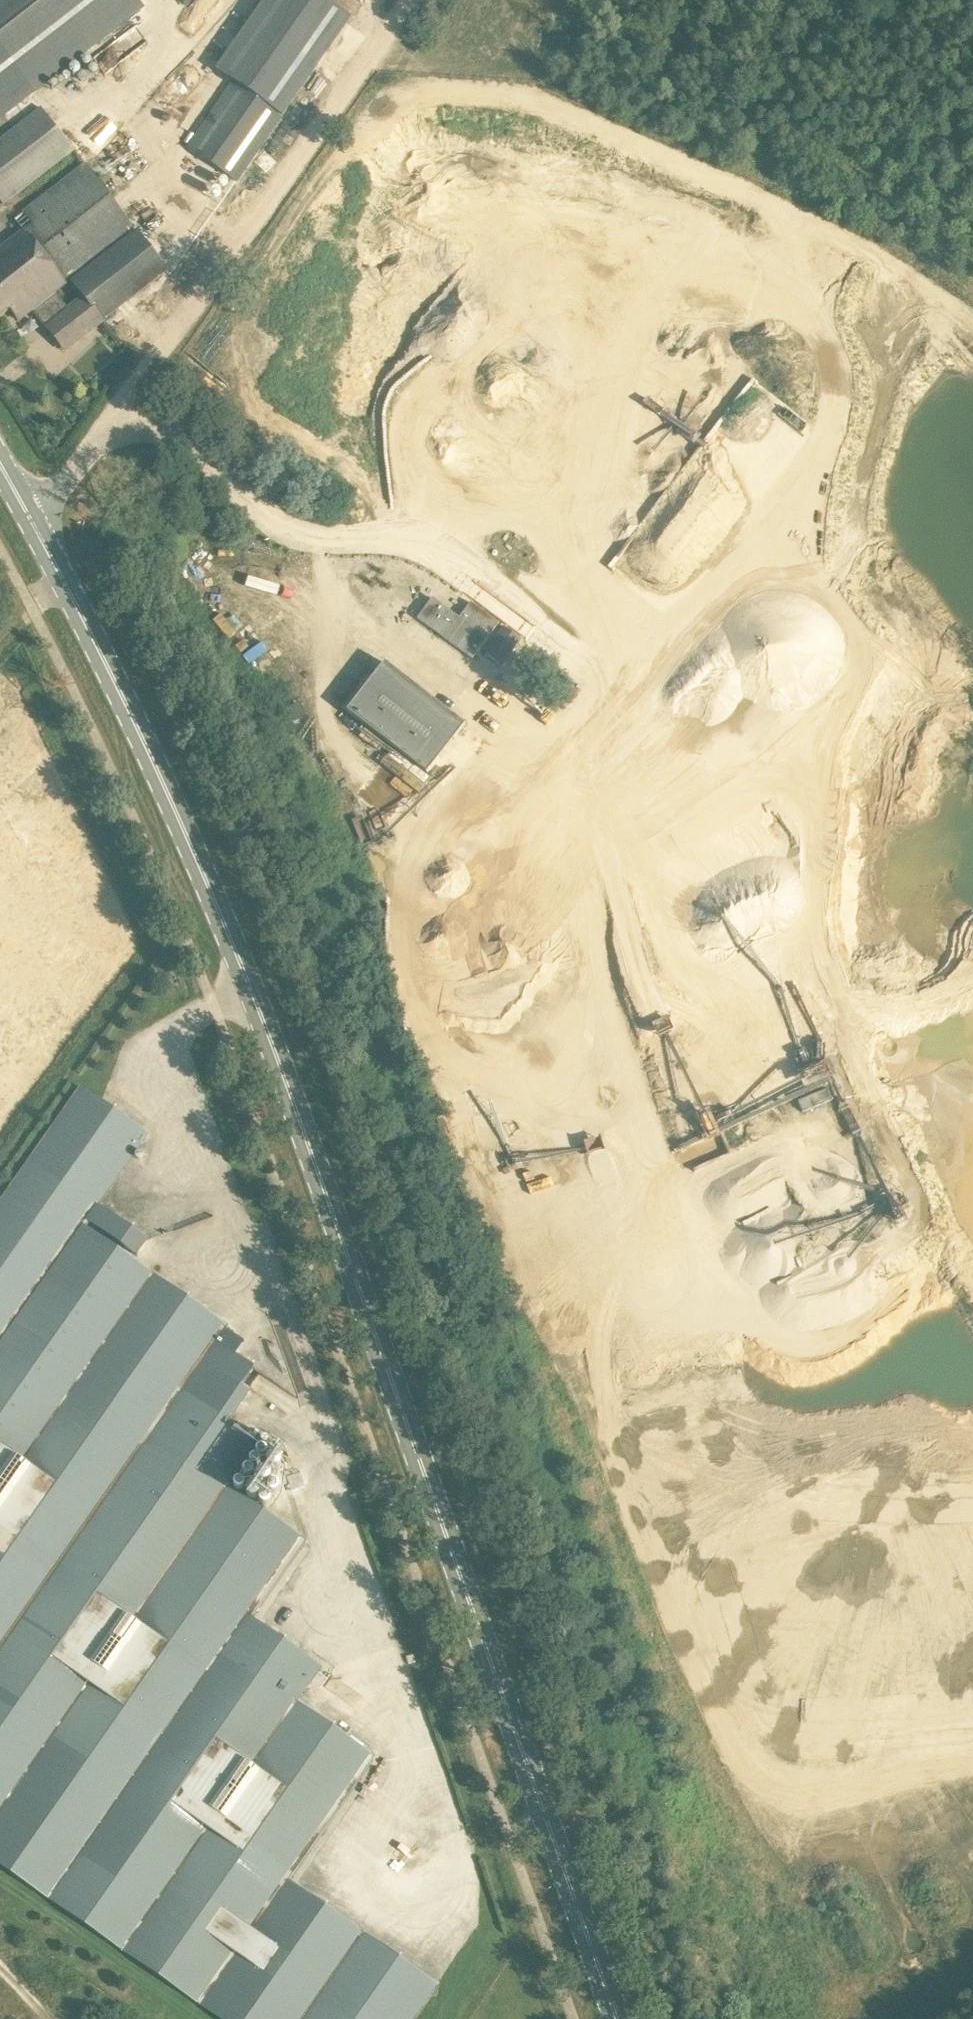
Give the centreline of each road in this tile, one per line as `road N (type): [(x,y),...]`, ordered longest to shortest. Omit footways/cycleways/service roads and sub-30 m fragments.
road 1 (secondary): [(617,2018),(268,1029),(131,713),(0,465)]
road 2 (track): [(36,529),(401,0)]

